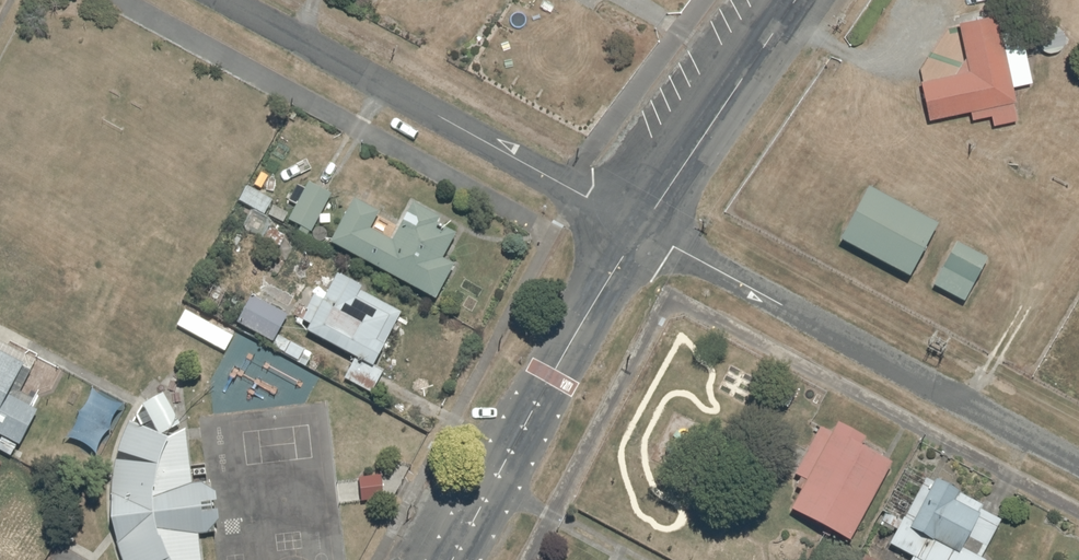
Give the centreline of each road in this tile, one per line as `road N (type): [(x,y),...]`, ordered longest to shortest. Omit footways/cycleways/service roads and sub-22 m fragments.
road 1 (residential): [(642,230),(1078,465)]
road 2 (residential): [(222,0),(642,230)]
road 3 (unclassified): [(458,559),(642,230)]
road 4 (unclassified): [(642,230),(797,0)]

